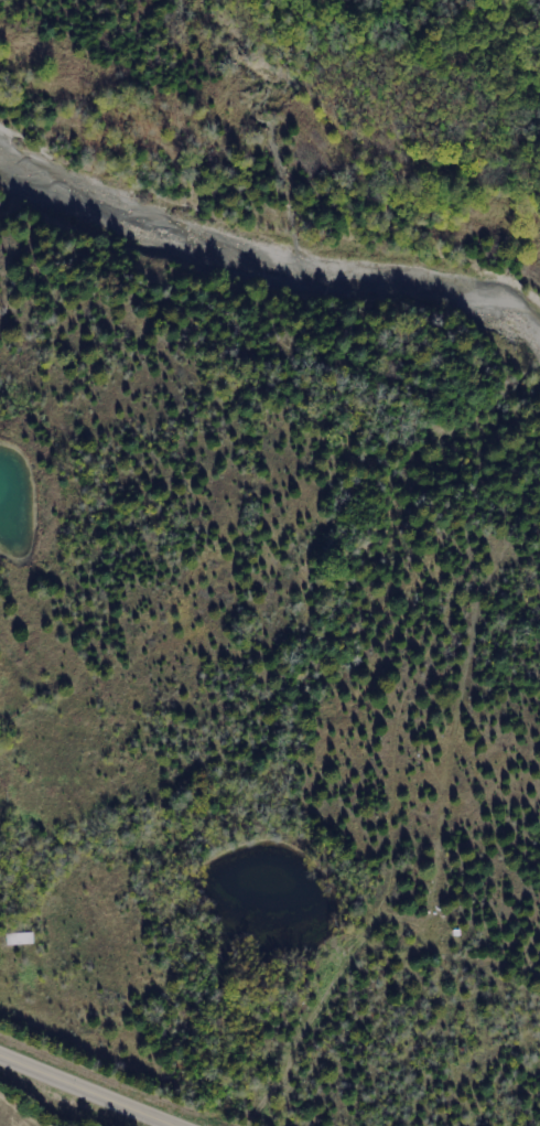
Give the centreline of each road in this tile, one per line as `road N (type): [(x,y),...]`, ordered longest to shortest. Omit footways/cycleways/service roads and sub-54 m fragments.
road 1 (tertiary): [(0,1051),(193,1125)]

